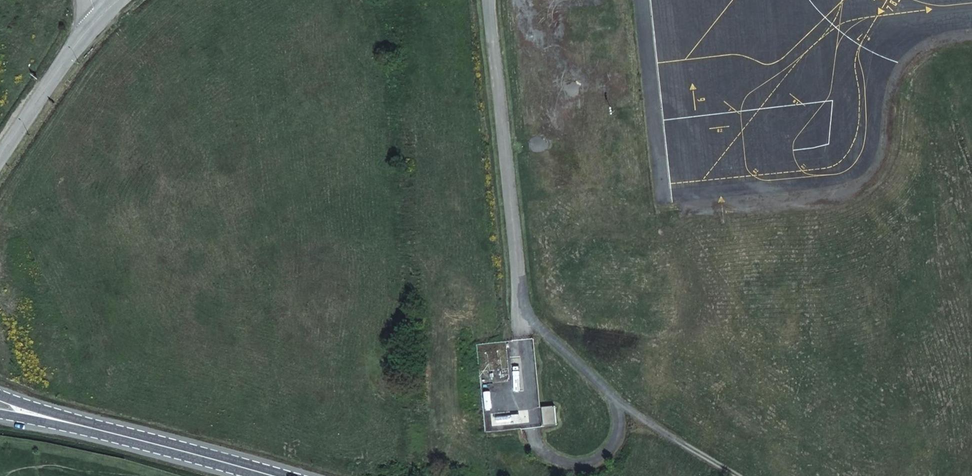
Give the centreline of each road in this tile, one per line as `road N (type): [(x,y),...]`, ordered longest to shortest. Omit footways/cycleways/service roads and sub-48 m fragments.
road 1 (primary): [(44,418),(265,475)]
road 2 (unclassified): [(0,160),(97,23)]
road 3 (track): [(741,475),(611,394)]

